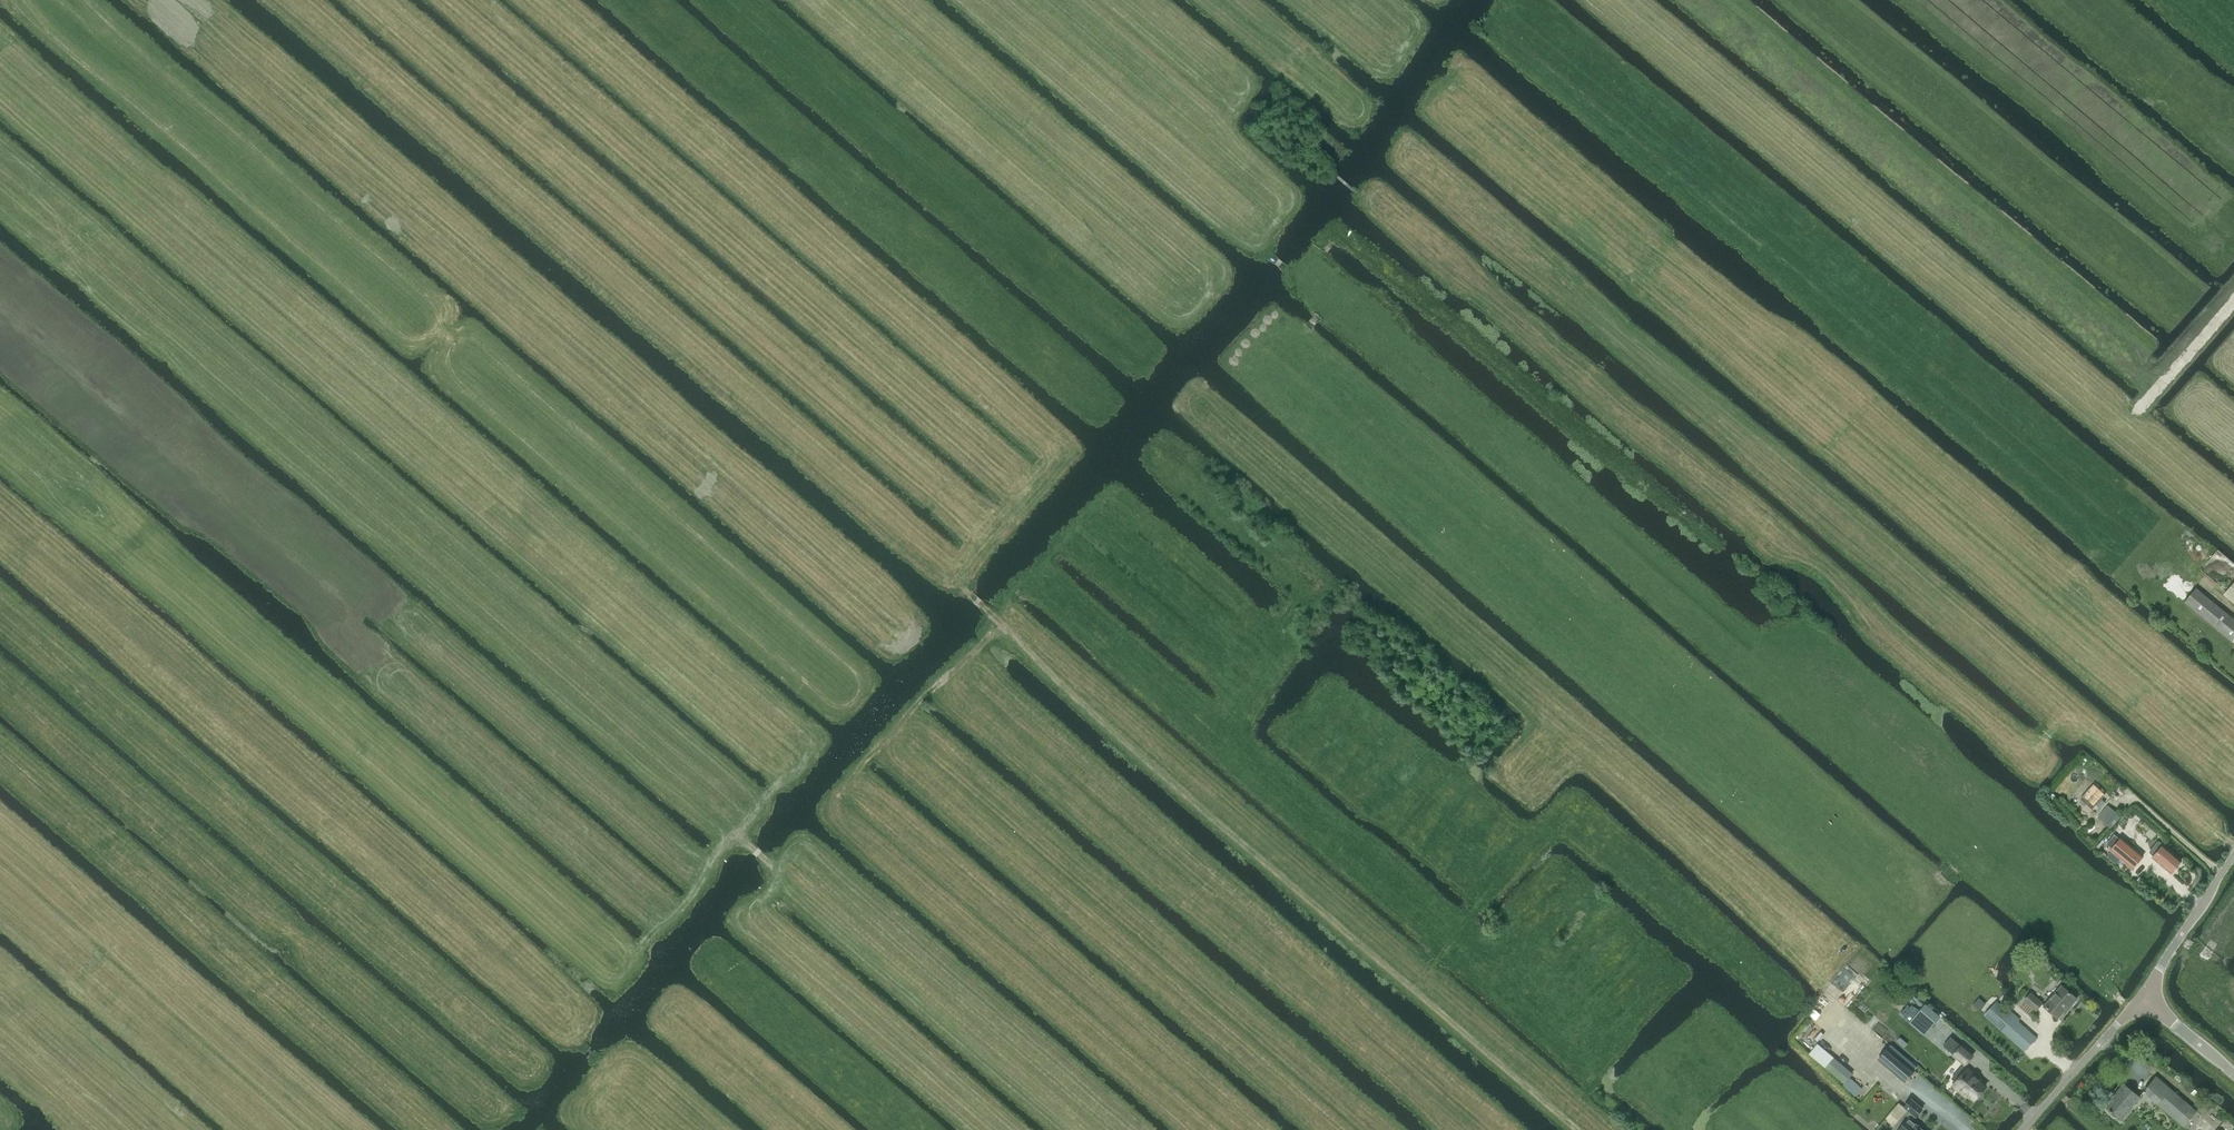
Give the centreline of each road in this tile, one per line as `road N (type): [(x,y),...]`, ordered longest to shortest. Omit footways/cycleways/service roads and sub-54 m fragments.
road 1 (track): [(958,583),(1045,675),(1576,1129)]
road 2 (unclassified): [(2022,1129),(2144,999)]
road 3 (tertiary): [(2144,999),(2233,858)]

